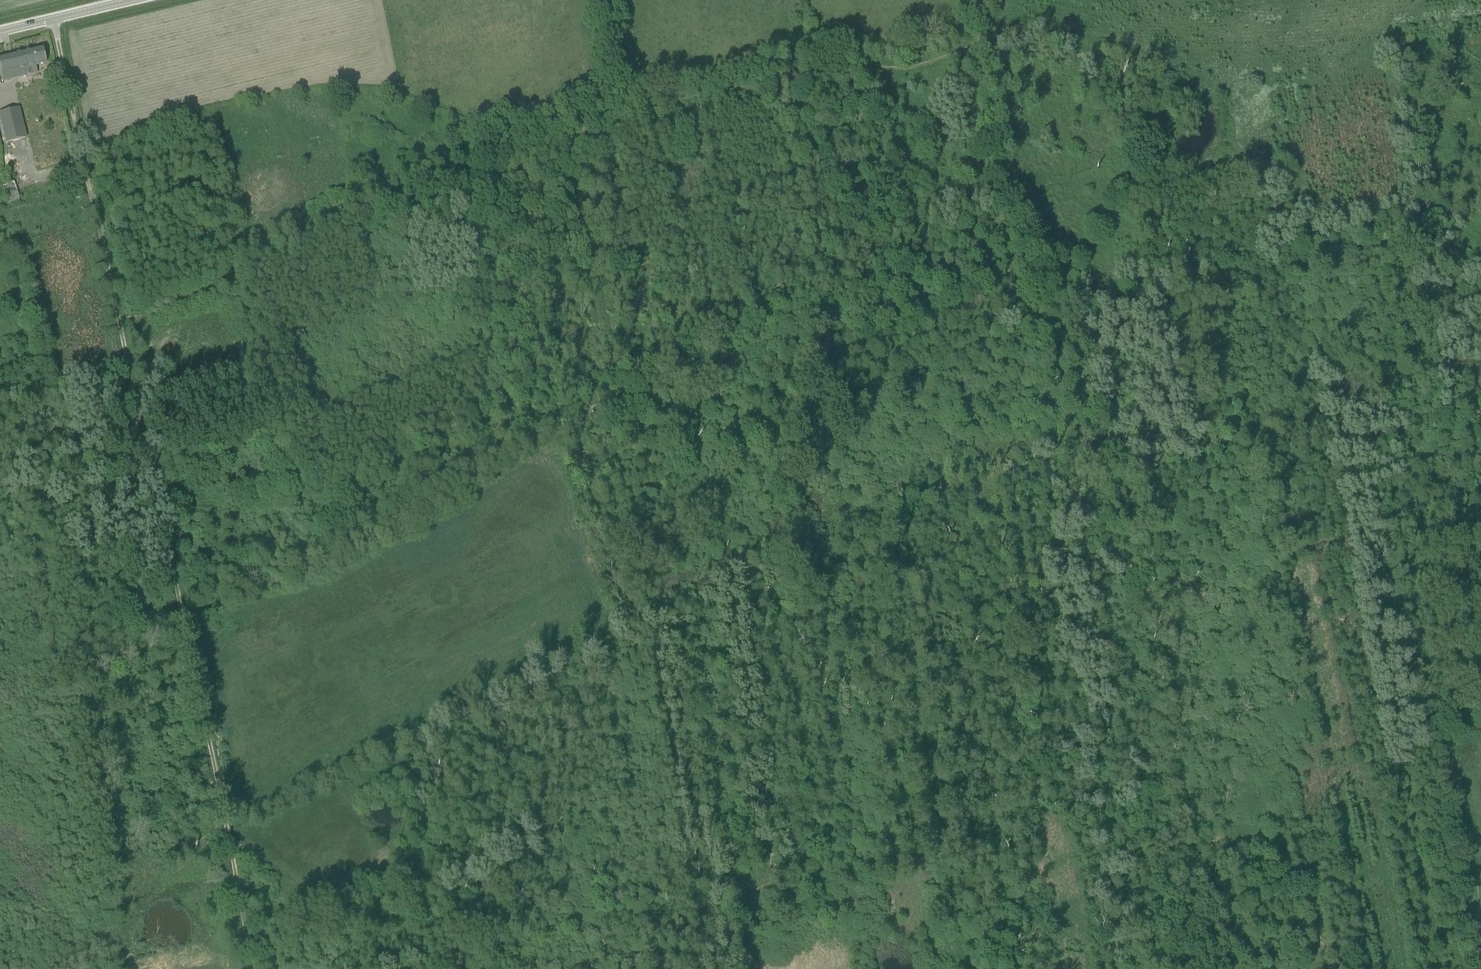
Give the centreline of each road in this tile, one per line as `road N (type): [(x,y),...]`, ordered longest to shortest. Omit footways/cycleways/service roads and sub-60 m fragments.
road 1 (unclassified): [(56,21),(253,968)]
road 2 (track): [(985,0),(975,50),(821,64),(649,99),(523,157),(494,157)]

